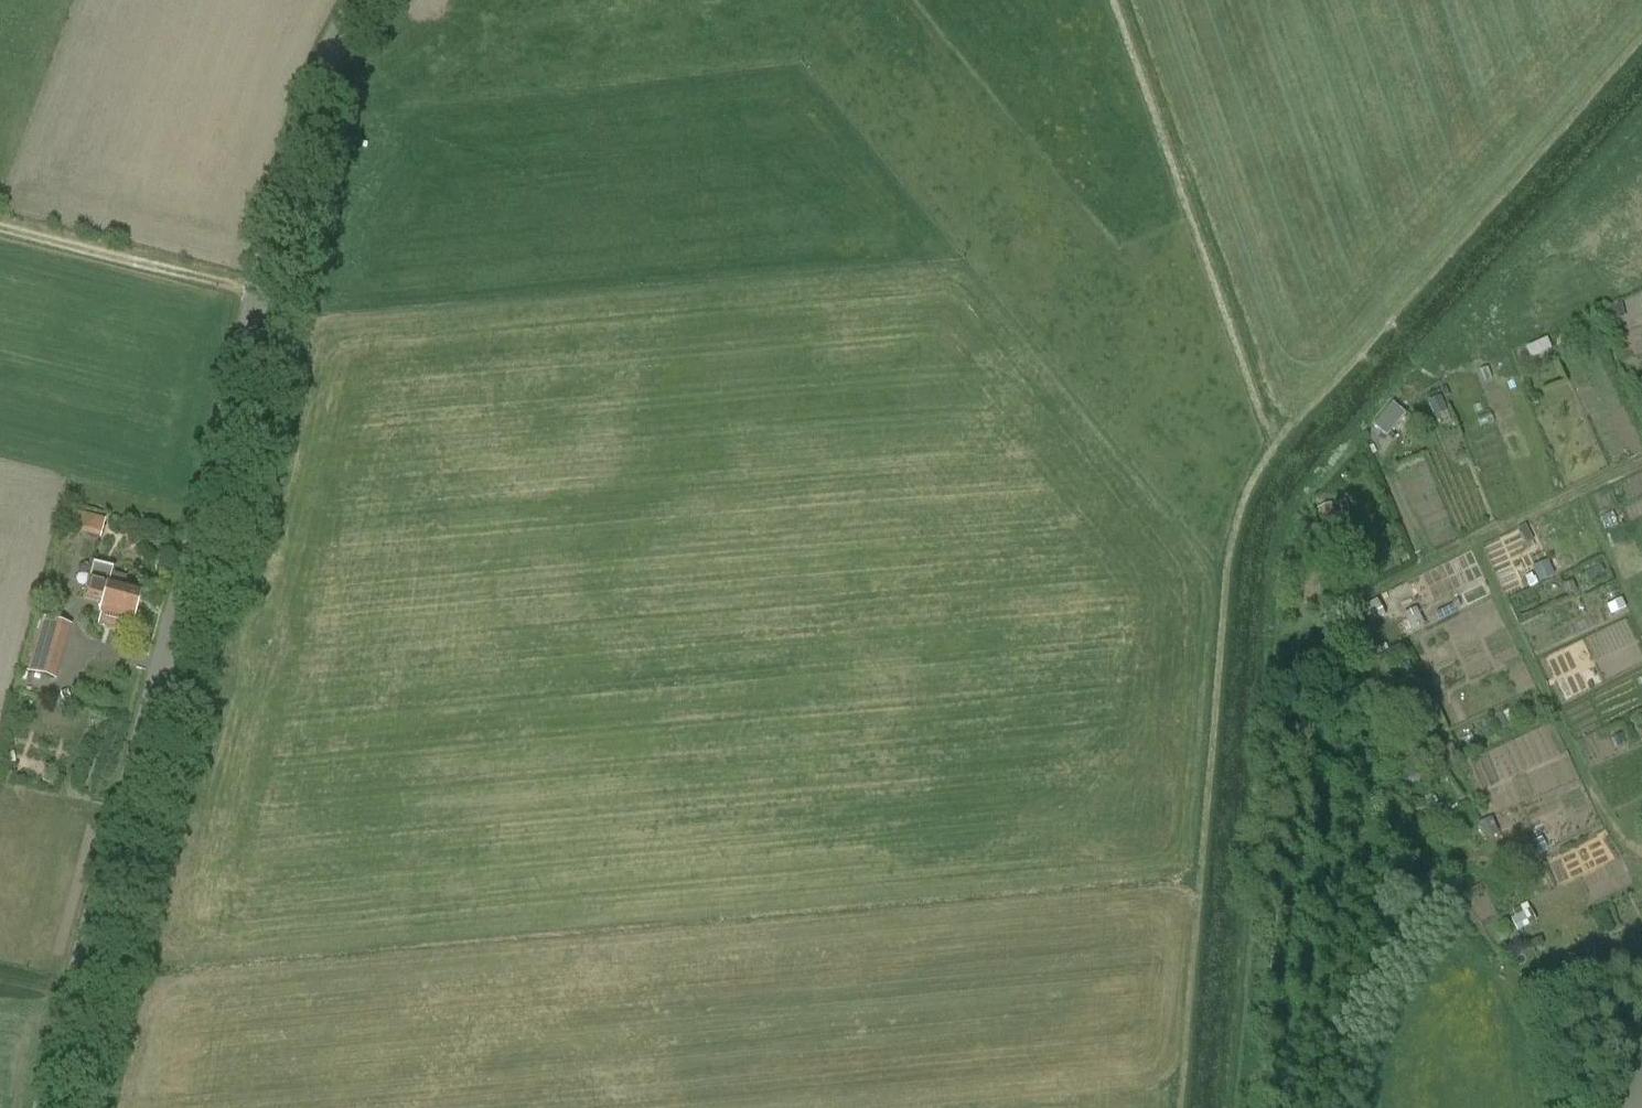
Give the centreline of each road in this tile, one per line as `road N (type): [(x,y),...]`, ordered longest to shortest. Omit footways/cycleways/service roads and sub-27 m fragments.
road 1 (tertiary): [(46,1107),(322,62),(360,0)]
road 2 (track): [(1472,543),(1596,799),(1641,856)]
road 3 (track): [(1641,460),(1374,592)]

